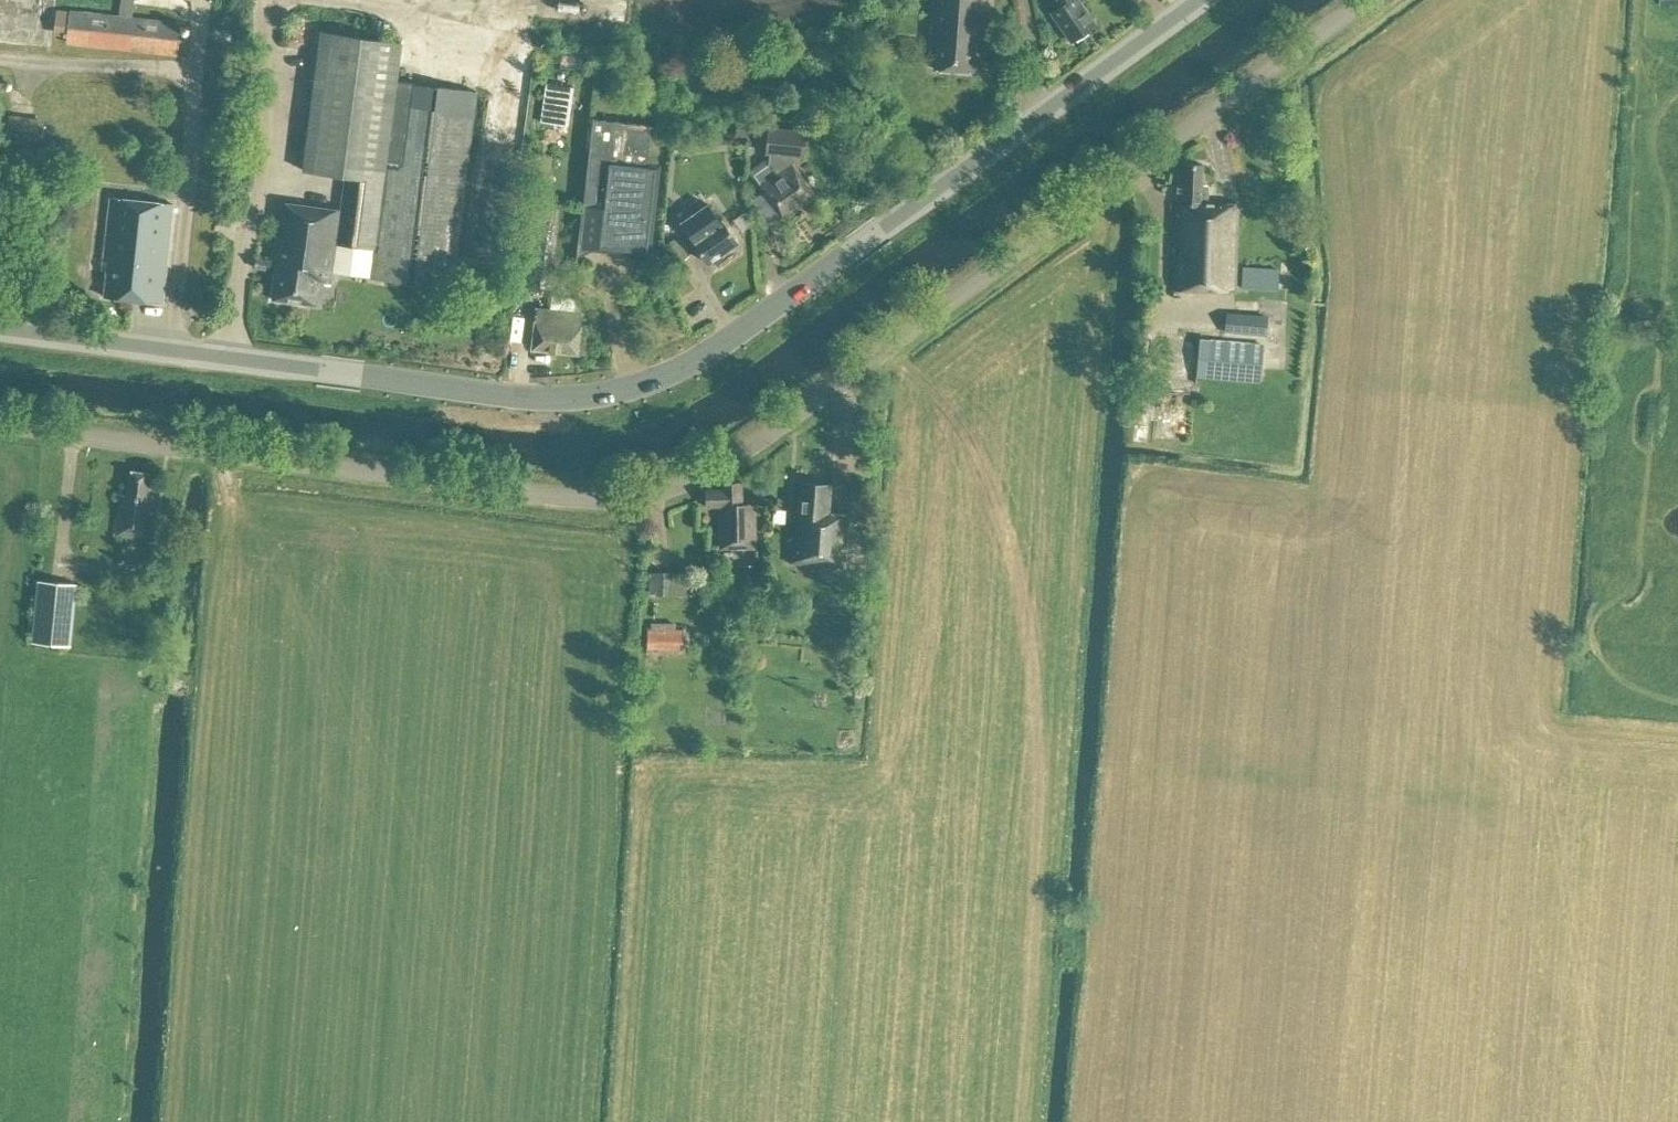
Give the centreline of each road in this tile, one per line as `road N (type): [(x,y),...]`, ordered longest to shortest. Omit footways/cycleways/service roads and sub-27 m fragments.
road 1 (secondary): [(0,327),(573,400),(636,389),(723,345),(1203,0)]
road 2 (unclassified): [(595,499),(664,490),(735,456),(1359,0)]
road 3 (unclassified): [(595,499),(0,423)]

